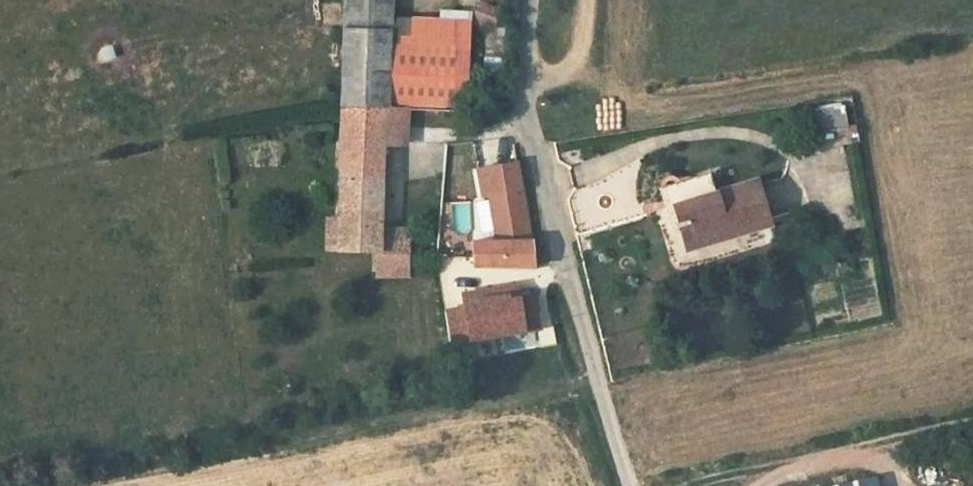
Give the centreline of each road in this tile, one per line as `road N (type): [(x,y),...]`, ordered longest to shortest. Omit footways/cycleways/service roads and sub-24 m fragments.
road 1 (residential): [(532,0),(527,88),(549,213),(632,485)]

